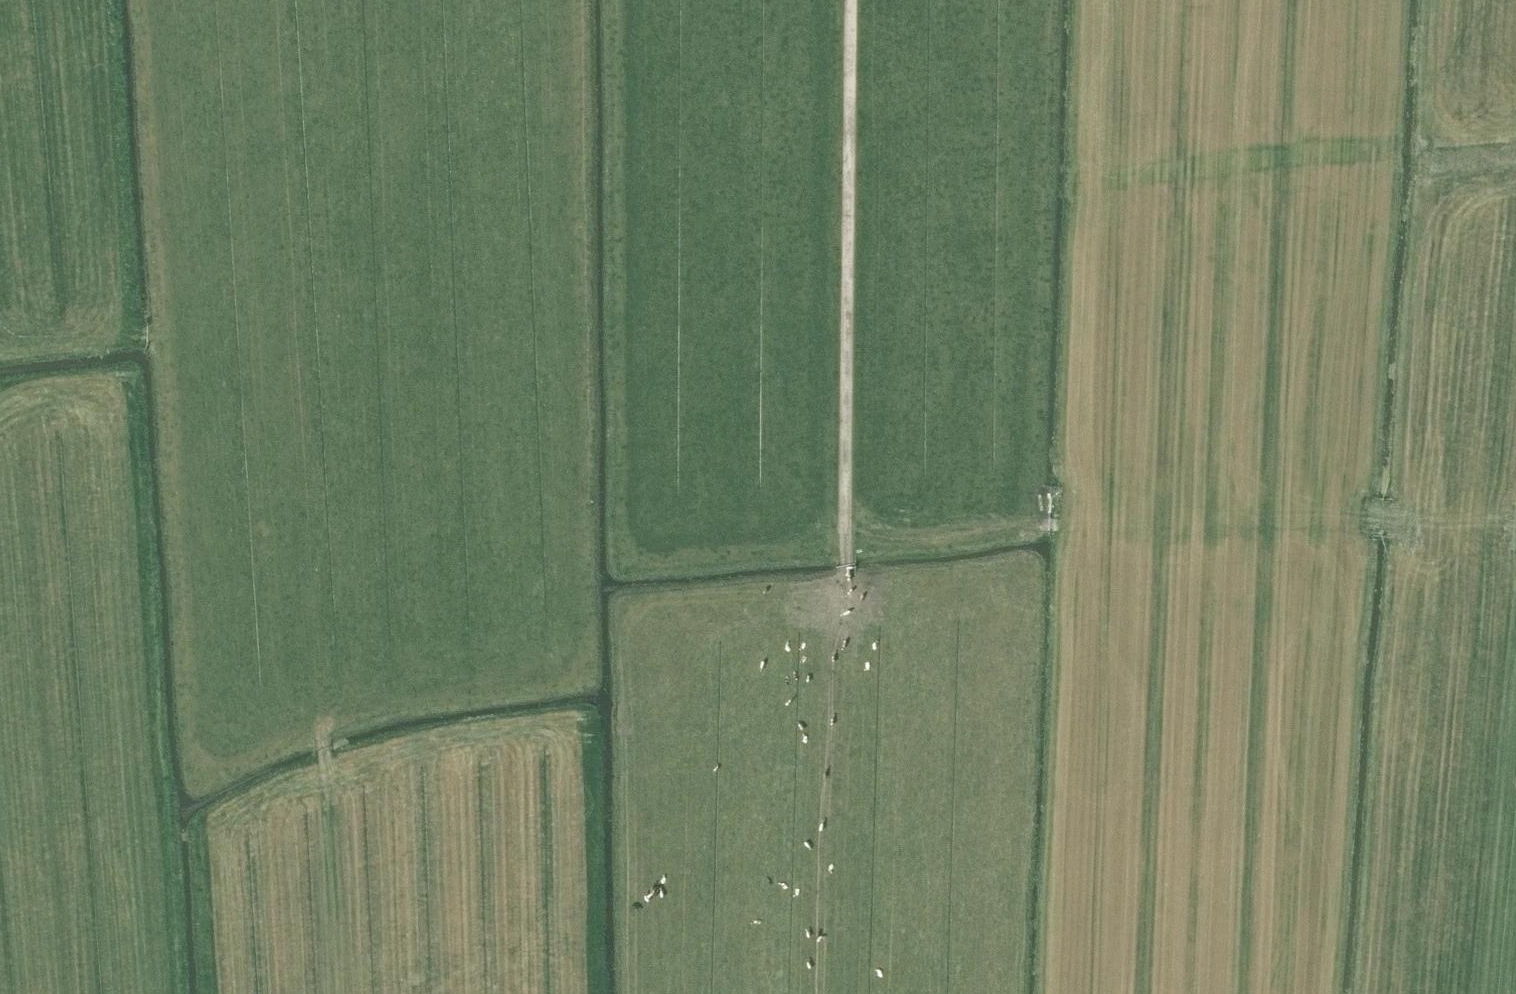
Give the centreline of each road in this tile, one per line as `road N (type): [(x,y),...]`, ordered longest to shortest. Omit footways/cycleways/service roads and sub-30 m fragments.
road 1 (track): [(850,0),(843,527)]

